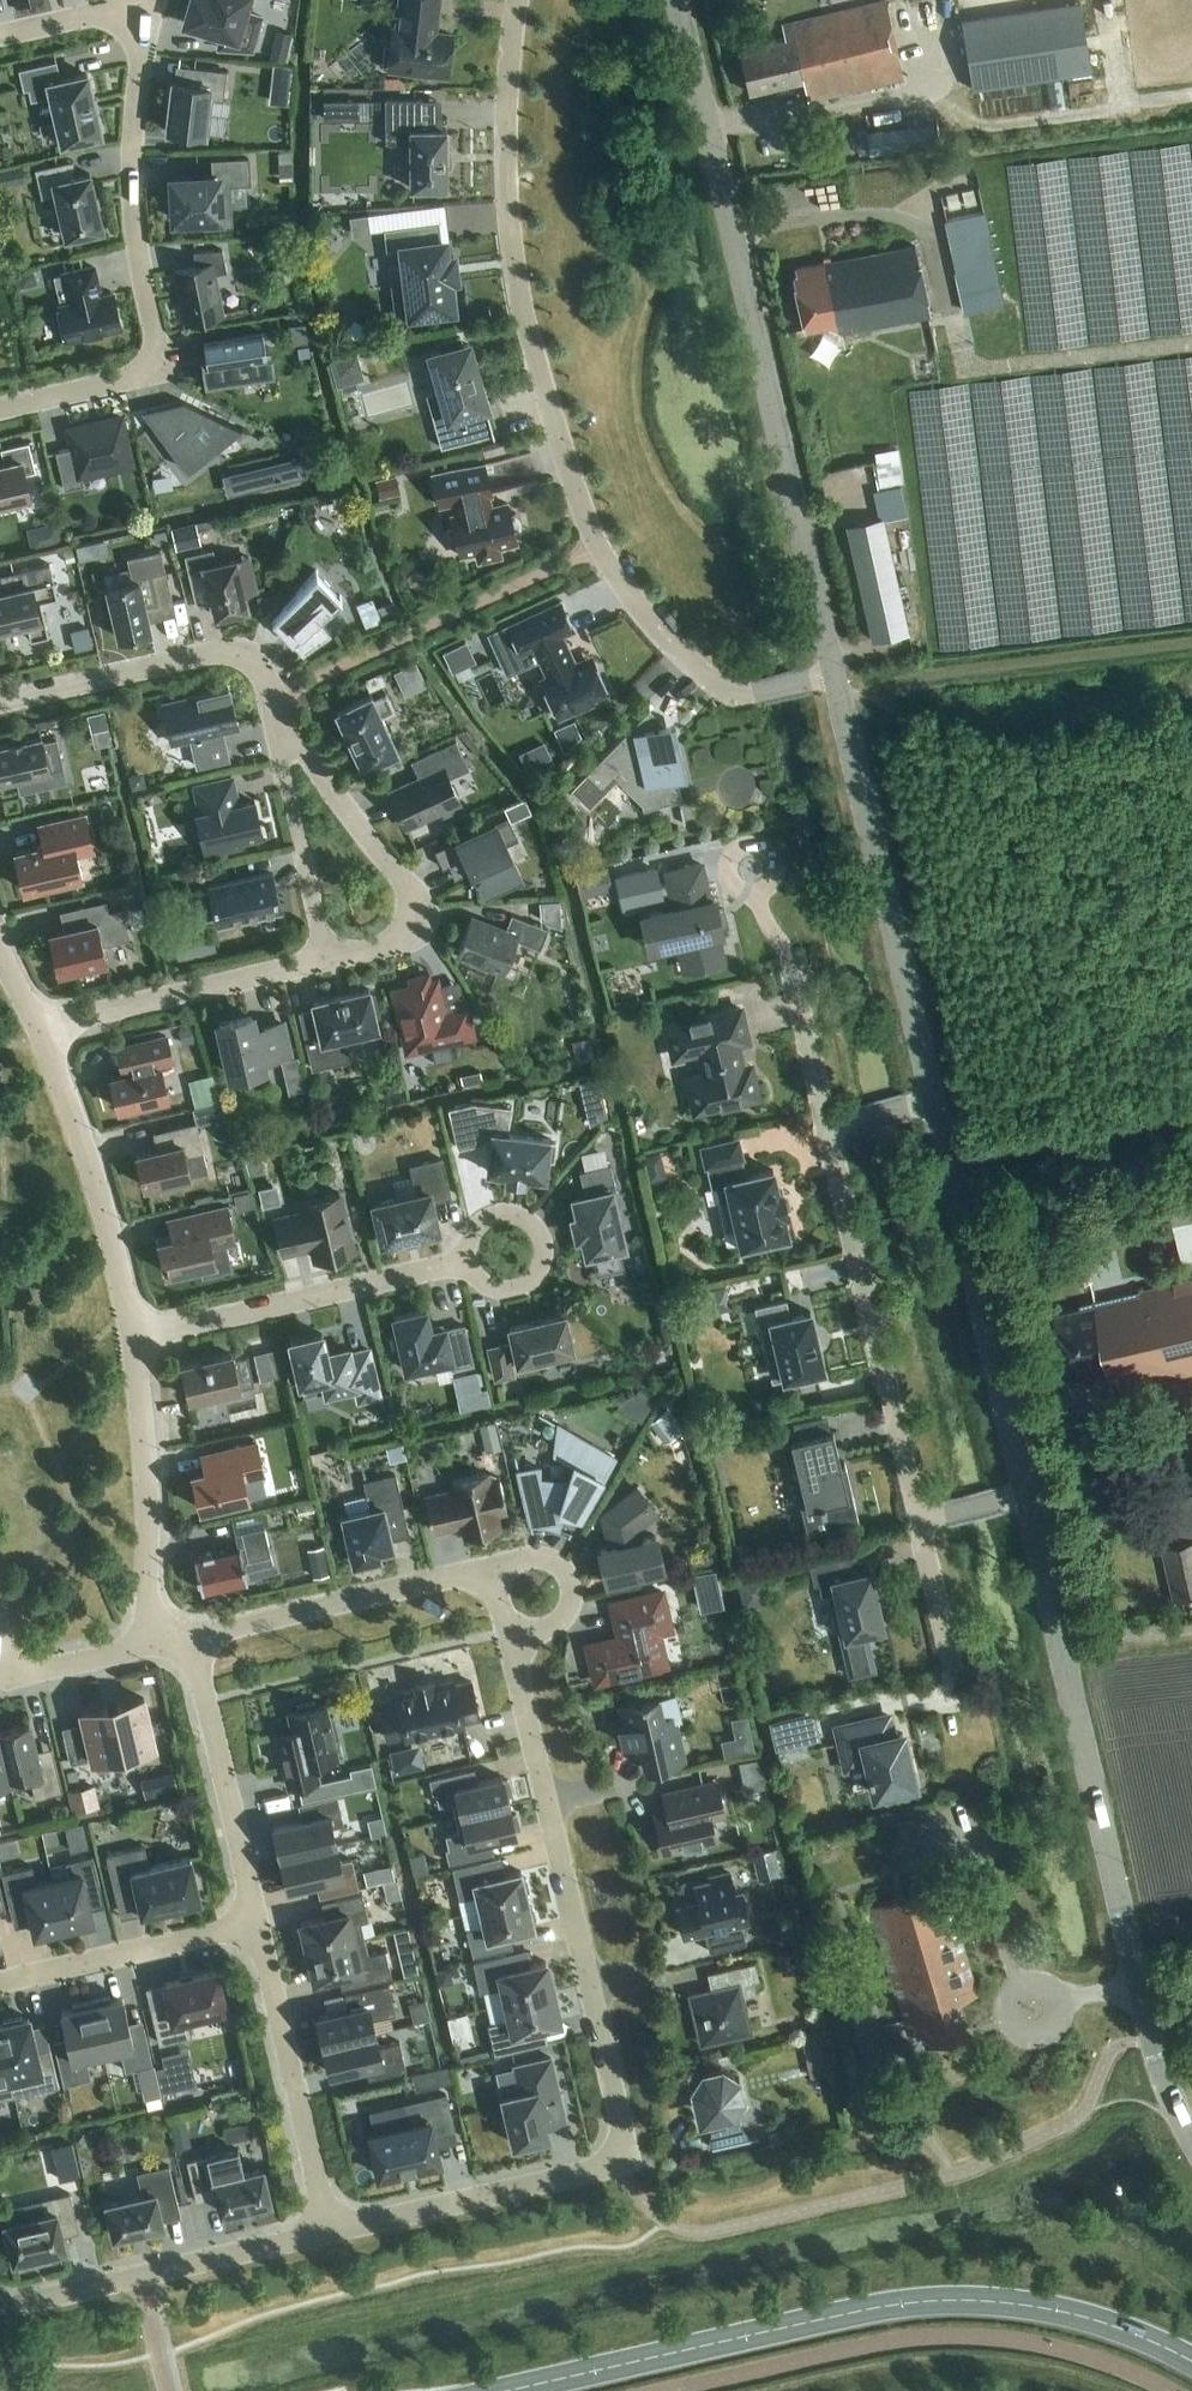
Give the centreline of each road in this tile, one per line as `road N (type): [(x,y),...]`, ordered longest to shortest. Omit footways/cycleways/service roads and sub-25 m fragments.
road 1 (residential): [(834,675),(736,695),(662,636),(598,547),(539,373),(510,236),(505,126),(516,0)]
road 2 (tertiary): [(512,2390),(865,2309),(959,2302),(1100,2324),(1191,2364)]
road 3 (residential): [(677,0),(834,675)]
road 4 (track): [(1191,344),(970,371),(925,229),(903,218),(848,215),(732,234)]
road 5 (residential): [(126,29),(141,64),(133,191),(157,351),(149,369),(130,380),(0,410)]
road 6 (residential): [(834,675),(932,1102)]
road 7 (residential): [(827,1127),(919,1520)]
road 8 (residential): [(932,1102),(1025,1494)]
road 9 (residential): [(327,959),(400,943),(416,926),(417,904),(274,699)]
road 10 (residential): [(1061,1648),(1138,1984)]
road 11 (residential): [(135,1339),(465,1262)]
road 12 (residential): [(0,2302),(31,2303),(328,2233)]
road 13 (residential): [(135,1339),(99,1193),(38,1031)]
road 14 (residential): [(328,2233),(258,1923)]
road 15 (residential): [(149,1646),(148,1478),(135,1339)]
road 16 (residential): [(193,1637),(490,1569)]
road 17 (residential): [(0,701),(228,652),(252,661),(274,699)]
road 18 (residential): [(327,959),(38,1031)]
road 19 (residential): [(258,1923),(193,1637)]
road 20 (residential): [(328,2233),(610,2166)]
road 21 (residential): [(274,699),(279,762),(327,959)]
road 22 (residential): [(258,1923),(0,1983)]
road 23 (residential): [(465,1262),(476,1282),(496,1292),(519,1290),(537,1276),(545,1255),(540,1233),(523,1217),(501,1213),(480,1221),(467,1239)]
road 24 (residential): [(547,1802),(590,1989)]
road 25 (residential): [(510,1642),(554,1627),(570,1609),(569,1578),(535,1558),(490,1569)]
road 26 (residential): [(590,1989),(621,2124),(622,2145),(610,2166)]
road 27 (residential): [(1138,1984),(1163,2081),(1191,2142)]
road 28 (residential): [(510,1642),(547,1802)]
road 29 (residential): [(790,967),(827,1127)]
road 30 (residential): [(1025,1494),(1061,1648)]
road 31 (residential): [(919,1520),(951,1663)]
road 32 (residential): [(10,1678),(149,1646)]
road 33 (unclassified): [(1061,1648),(1191,1627)]
road 34 (residential): [(0,36),(93,15),(126,29)]

